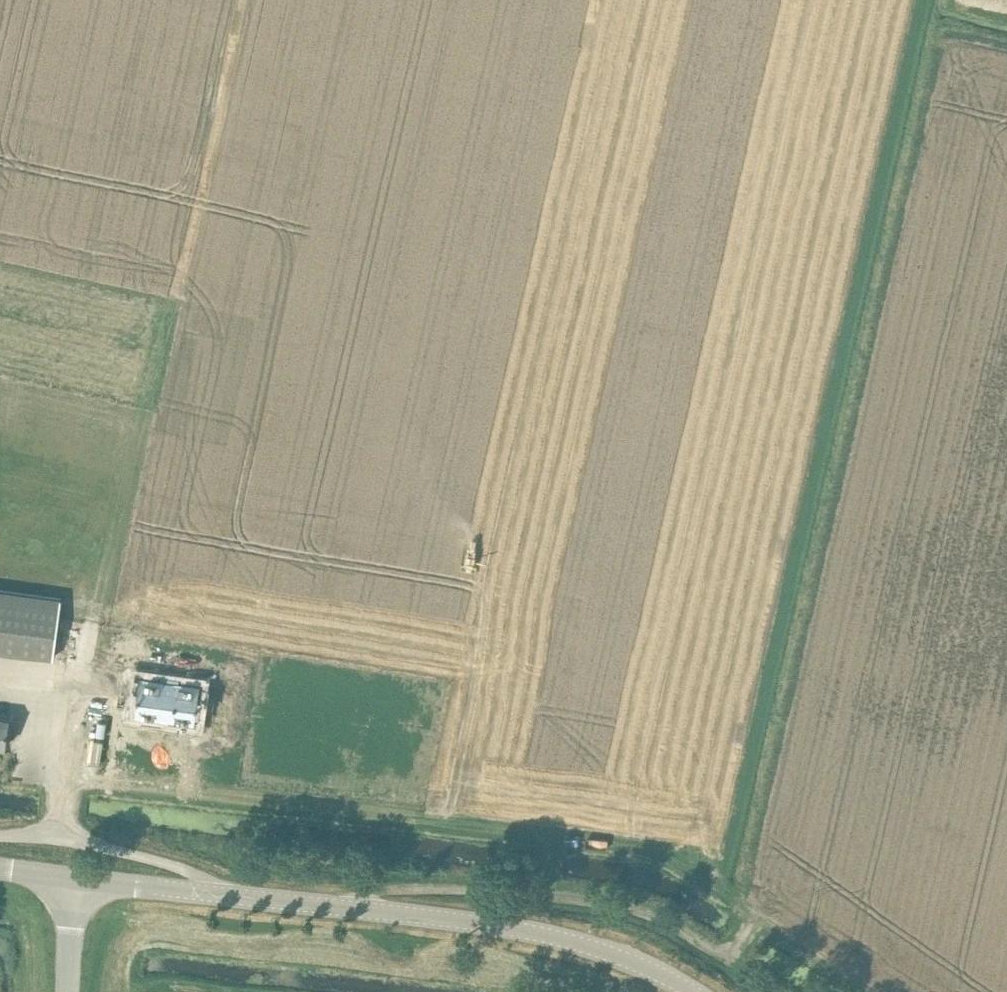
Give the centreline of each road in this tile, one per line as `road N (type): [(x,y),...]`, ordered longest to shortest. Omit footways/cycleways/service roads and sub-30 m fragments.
road 1 (secondary): [(692,991),(598,948),(530,931),(74,877)]

